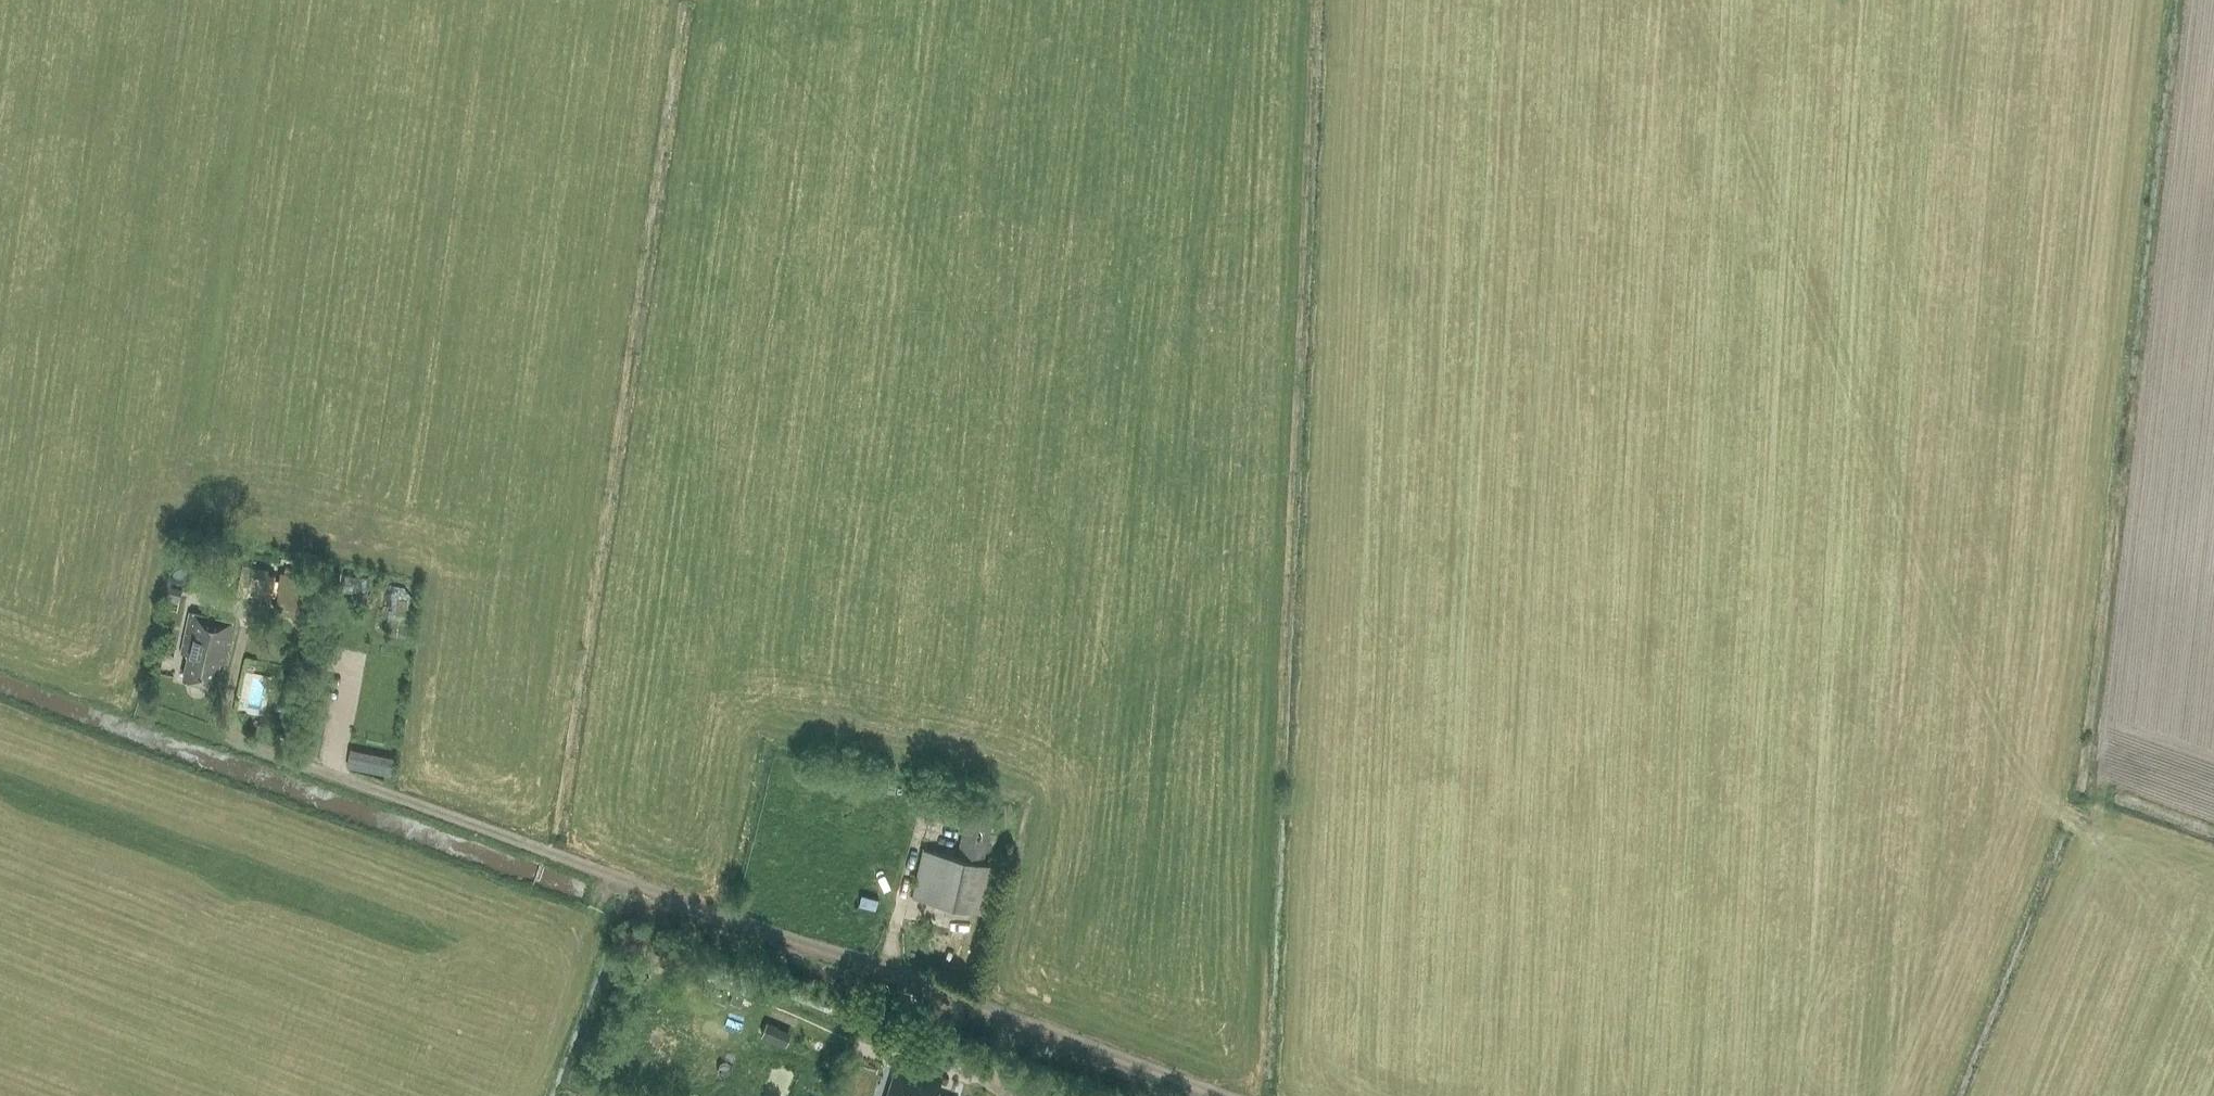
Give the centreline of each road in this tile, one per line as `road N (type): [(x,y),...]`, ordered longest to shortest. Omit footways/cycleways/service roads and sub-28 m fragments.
road 1 (track): [(1233,1095),(239,742)]

